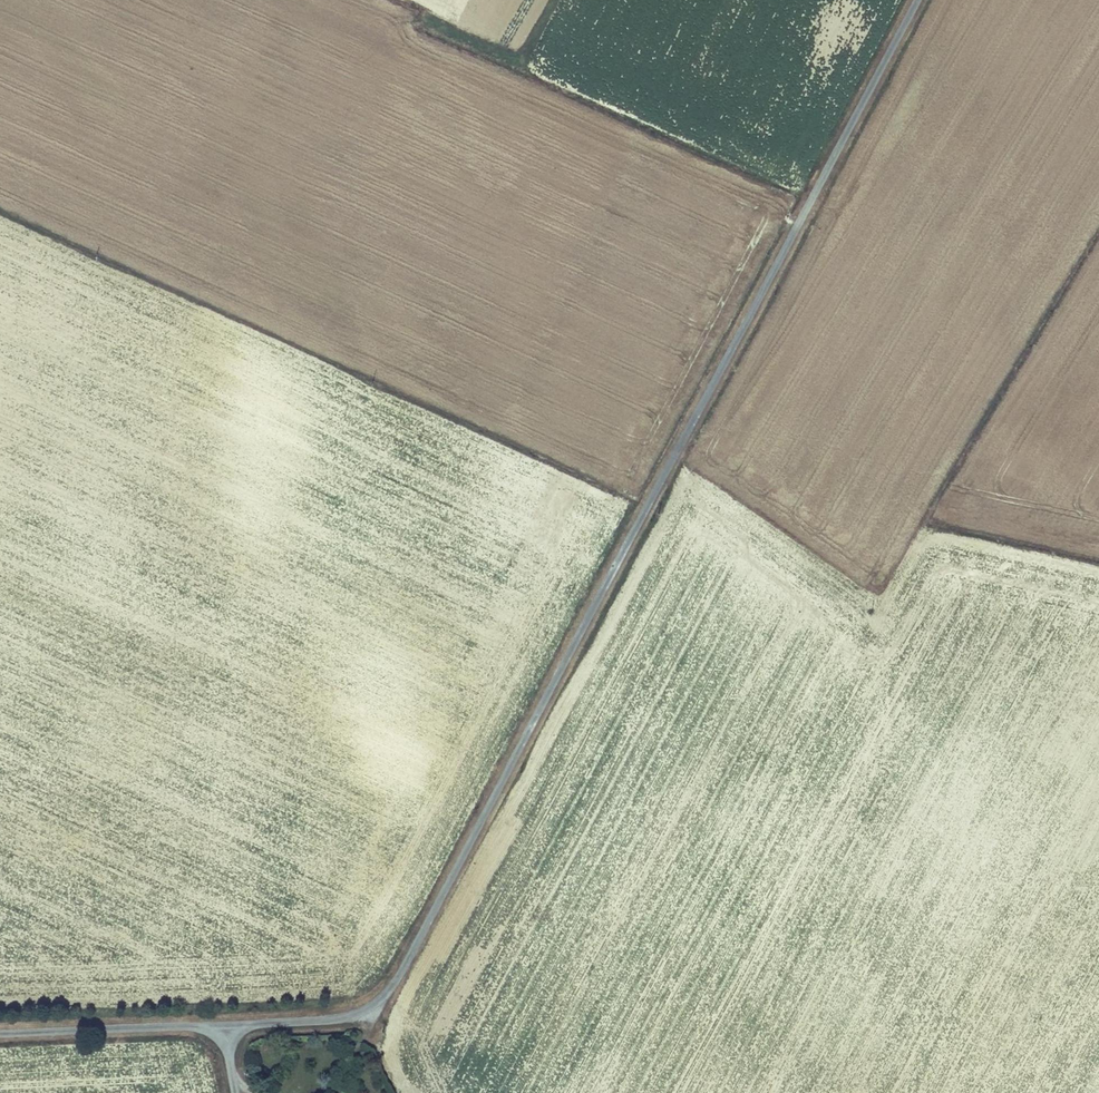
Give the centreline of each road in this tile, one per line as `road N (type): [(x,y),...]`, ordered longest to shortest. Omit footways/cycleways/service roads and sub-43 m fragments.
road 1 (unclassified): [(917,0),(380,999),(353,1014),(313,1021),(0,1033)]

